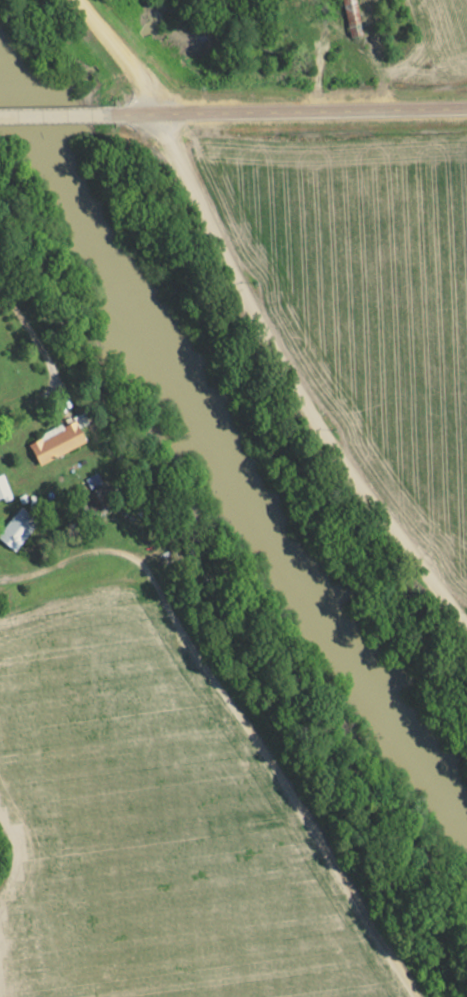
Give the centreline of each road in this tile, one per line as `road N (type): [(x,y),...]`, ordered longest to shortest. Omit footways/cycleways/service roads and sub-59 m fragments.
road 1 (residential): [(466,620),(318,415),(145,115)]
road 2 (secondary): [(98,116),(466,109)]
road 3 (residential): [(0,805),(28,853),(60,996)]
road 4 (residential): [(145,115),(127,70),(75,0)]

